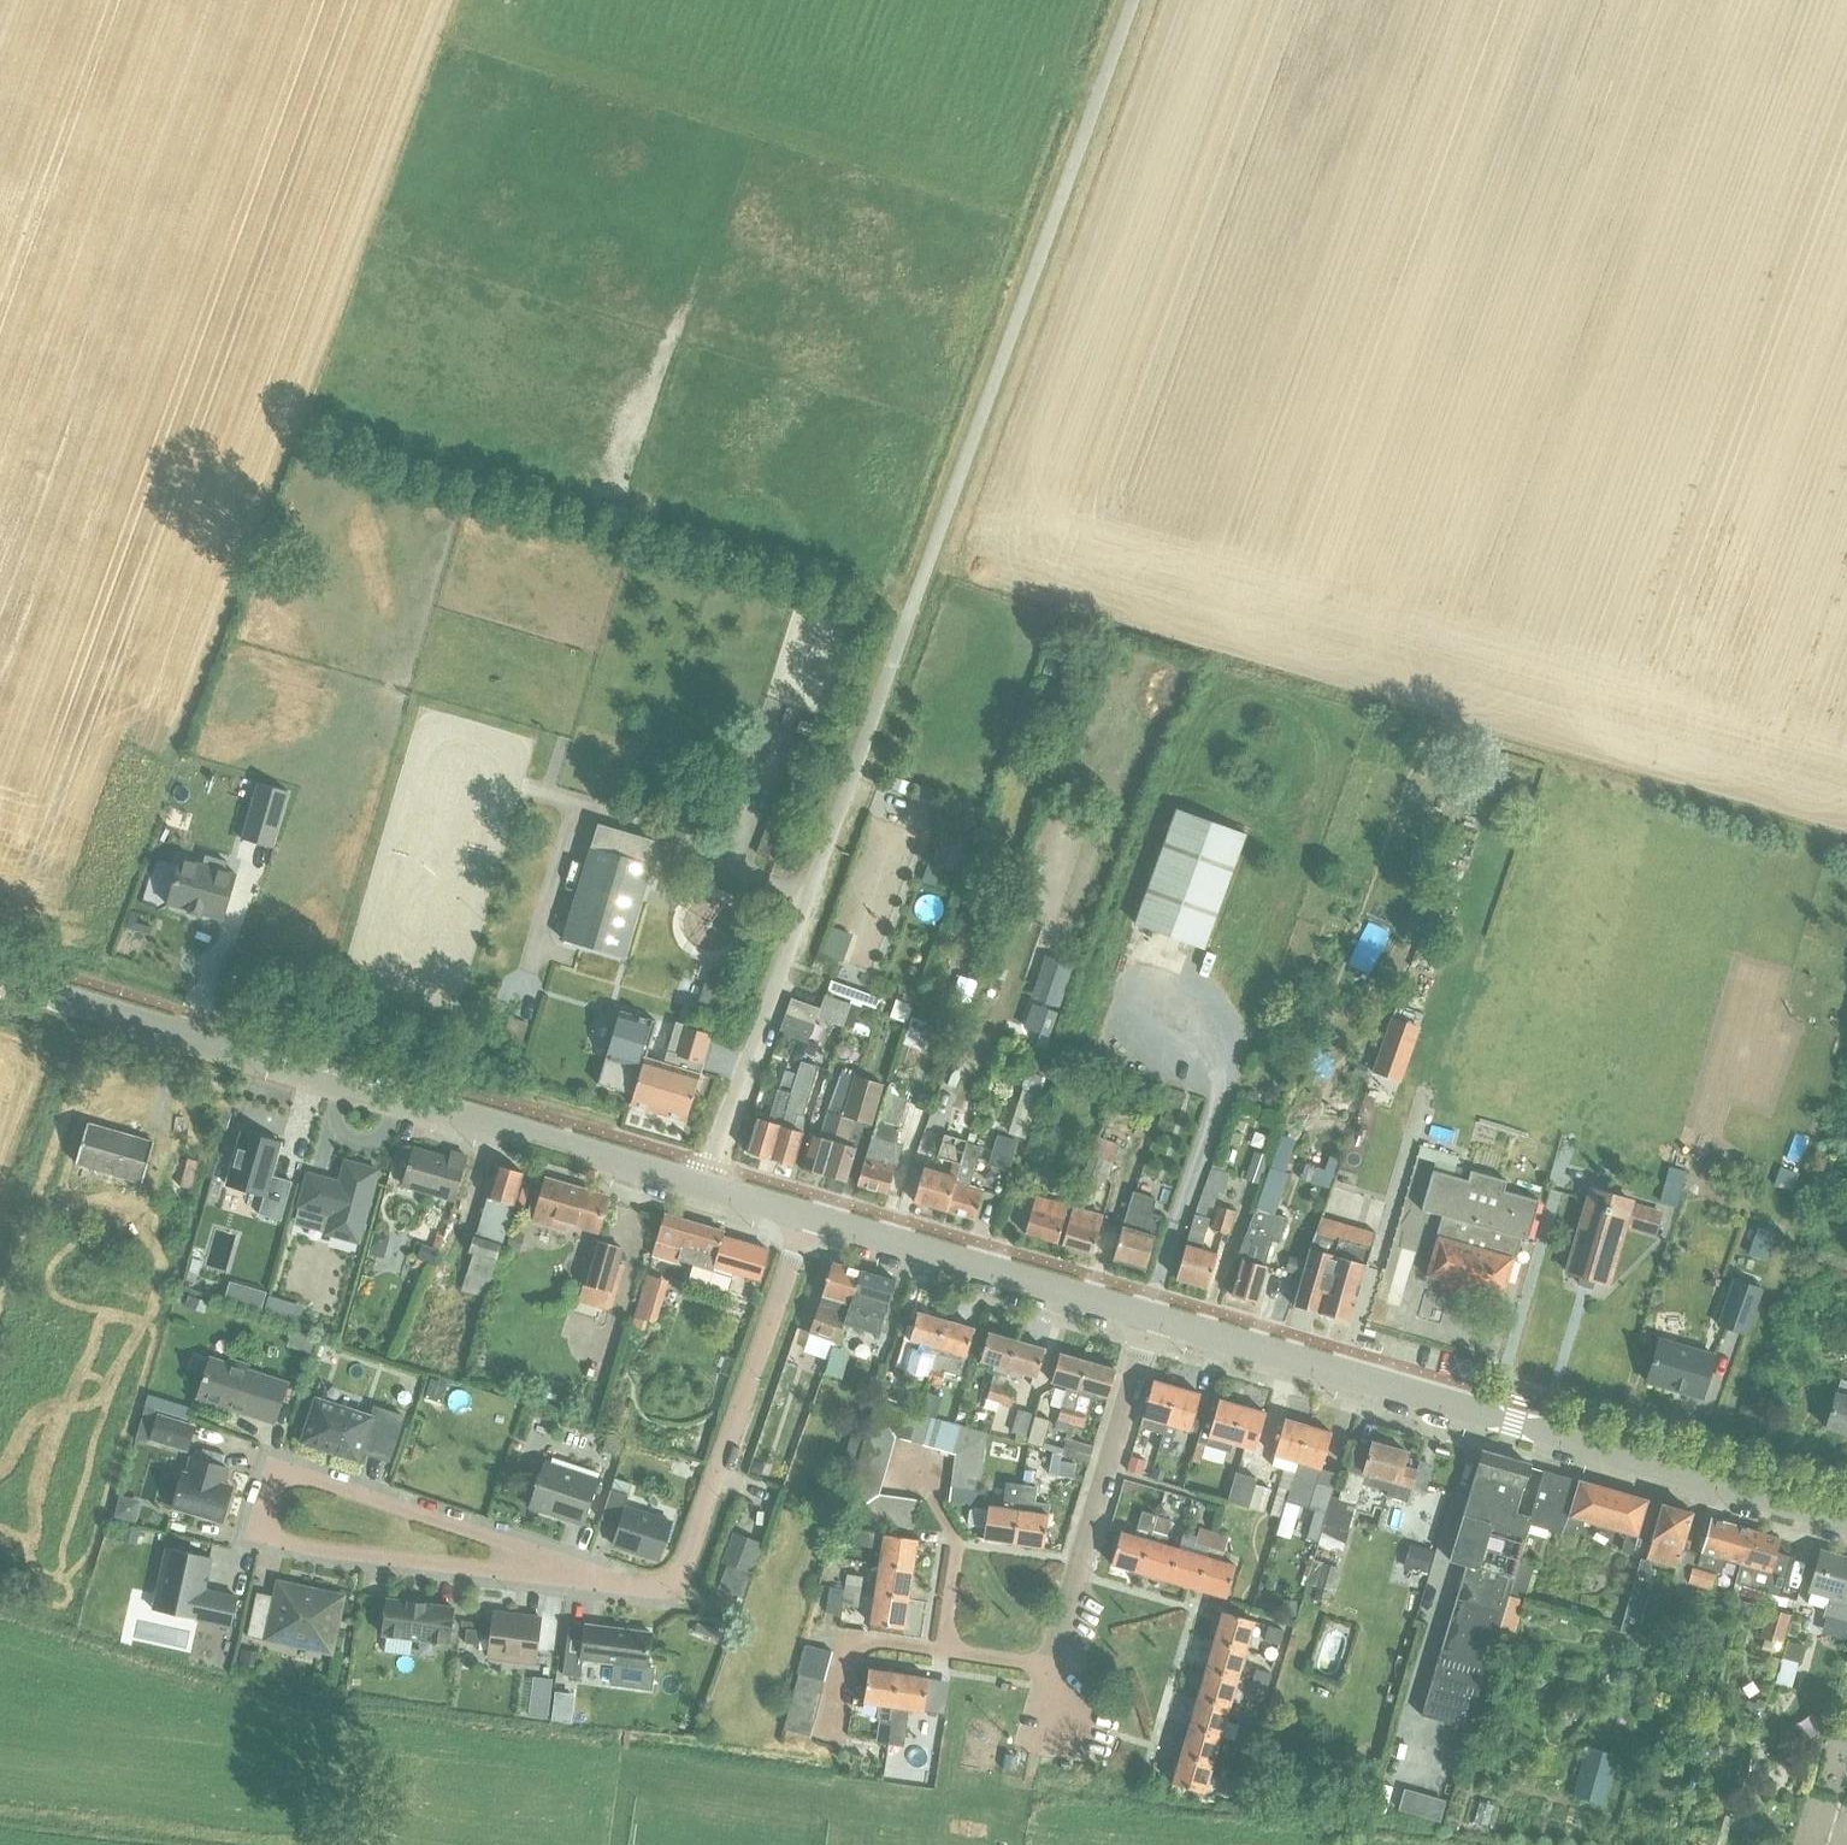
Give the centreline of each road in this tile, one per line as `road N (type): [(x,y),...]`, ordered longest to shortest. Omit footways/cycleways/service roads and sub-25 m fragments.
road 1 (unclassified): [(809,897),(1130,0)]
road 2 (secondary): [(704,1188),(0,981)]
road 3 (secondary): [(1846,1525),(1148,1317)]
road 4 (residential): [(576,1567),(303,1475),(271,1482),(263,1523),(273,1536),(367,1555),(520,1569)]
road 5 (residential): [(806,1216),(688,1556),(668,1578),(635,1582),(576,1567)]
road 6 (residential): [(1148,1317),(1048,1666)]
road 7 (secondary): [(1148,1317),(806,1216)]
road 8 (residential): [(704,1188),(809,897)]
road 9 (residential): [(943,1653),(954,1546),(916,1467)]
road 10 (residential): [(943,1653),(850,1642),(828,1735)]

